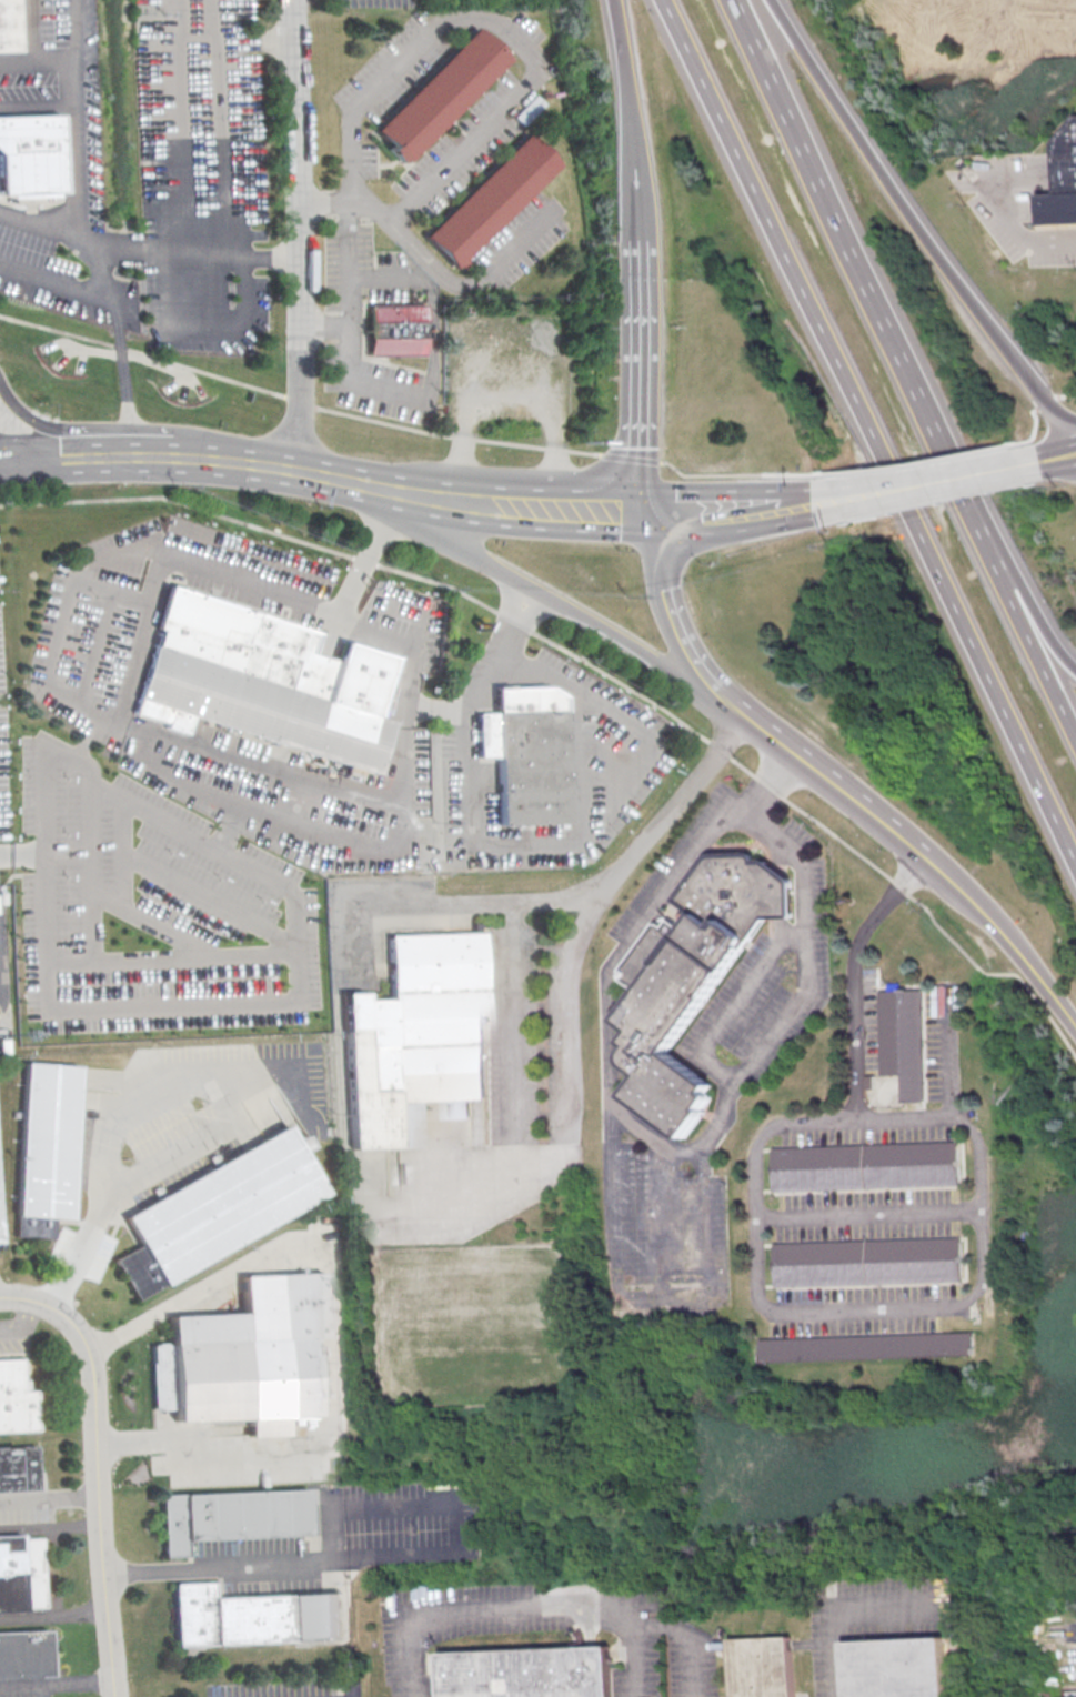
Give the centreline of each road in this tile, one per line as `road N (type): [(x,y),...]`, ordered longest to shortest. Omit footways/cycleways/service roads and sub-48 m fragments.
road 1 (motorway): [(661,0),(1075,872)]
road 2 (motorway): [(983,535),(737,0)]
road 3 (motorway): [(1075,429),(1009,352),(772,0)]
road 4 (secondary): [(304,469),(499,568),(740,709)]
road 5 (residential): [(304,469),(296,0)]
road 6 (residential): [(114,1696),(83,1345),(53,1308),(0,1296)]
road 7 (motorway): [(634,238),(645,511)]
road 8 (secondary): [(244,460),(193,429),(56,426),(17,405),(0,383)]
road 9 (secondary): [(939,872),(740,709)]
road 10 (motorway): [(615,0),(634,238)]
road 11 (secondary): [(645,511),(431,495)]
road 12 (motorway): [(1075,725),(983,535)]
road 13 (secondary): [(1075,1028),(1010,942),(939,872)]
road 14 (secondary): [(189,458),(0,461)]
road 15 (motorway): [(1075,671),(983,535)]
road 16 (secondary): [(704,661),(672,604),(645,511)]
road 17 (secondary): [(802,503),(645,511)]
road 18 (secondary): [(431,495),(304,469)]
road 19 (secondary): [(995,469),(871,494)]

